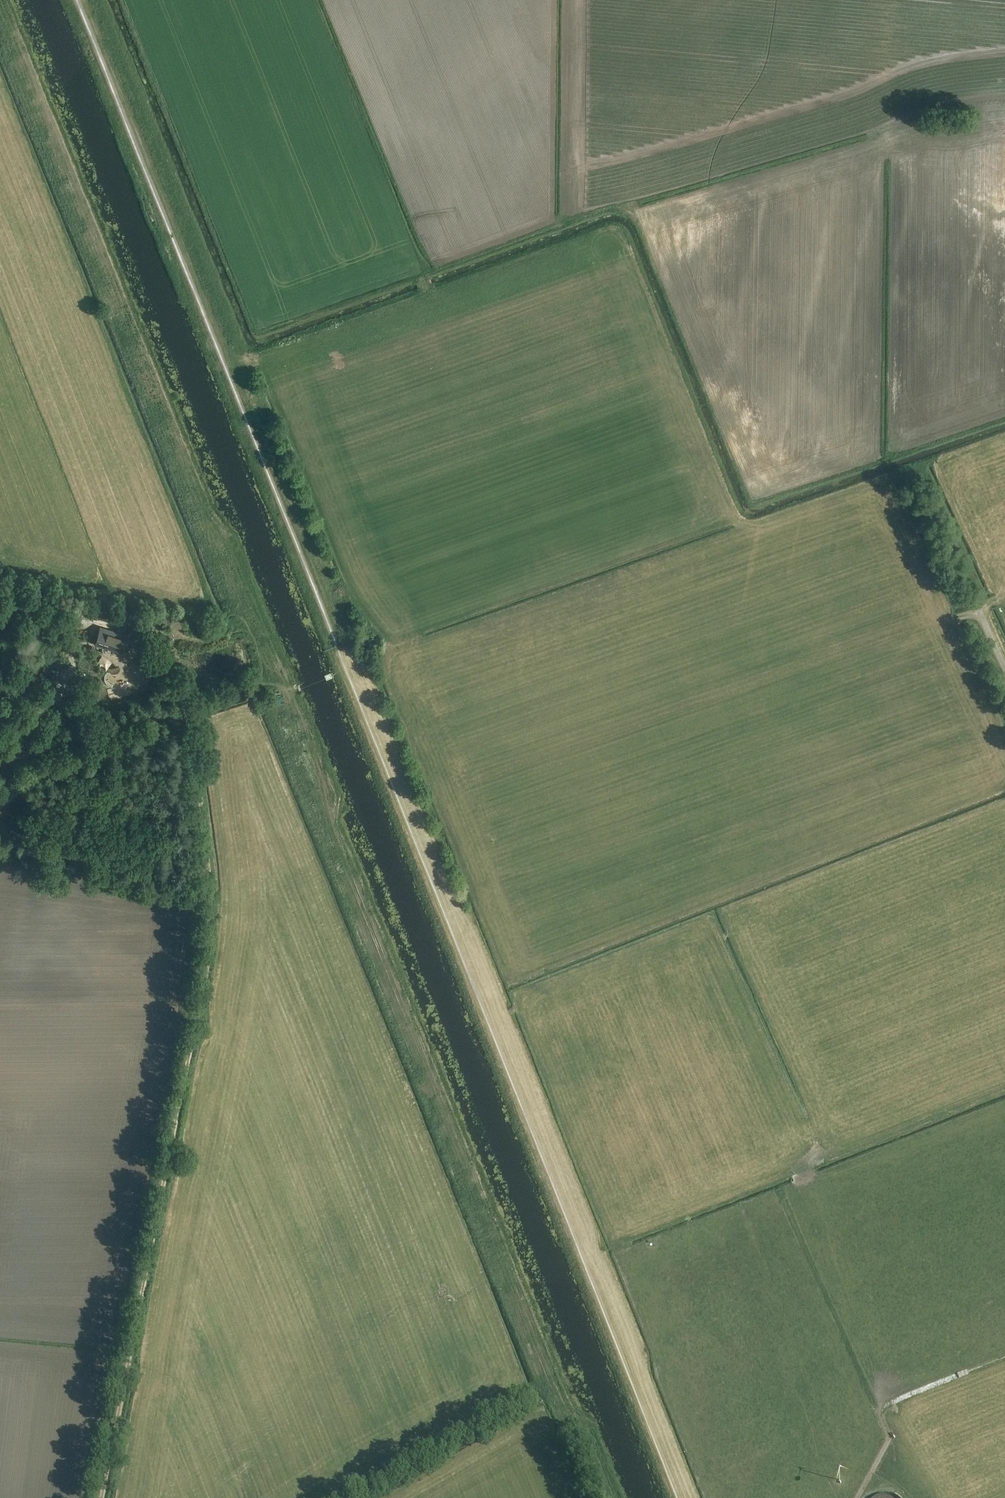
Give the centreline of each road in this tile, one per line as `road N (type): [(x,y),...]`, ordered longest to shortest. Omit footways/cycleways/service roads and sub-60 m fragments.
road 1 (track): [(101,1497),(209,957),(209,869),(189,728),(180,714),(0,762)]
road 2 (track): [(1004,1357),(879,1407),(890,1442),(856,1497)]

